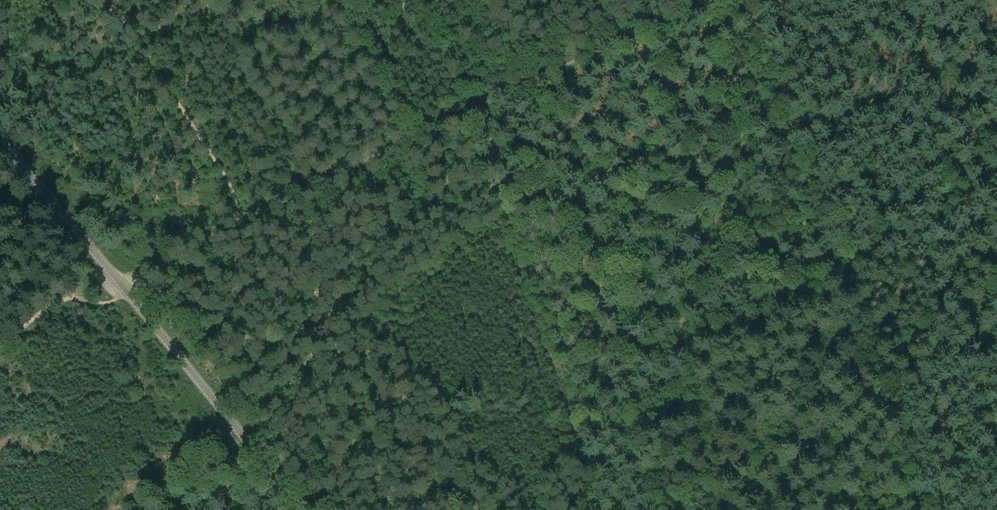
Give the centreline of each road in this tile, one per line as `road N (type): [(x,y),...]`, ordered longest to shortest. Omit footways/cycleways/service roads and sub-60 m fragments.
road 1 (track): [(117,279),(711,0)]
road 2 (tertiary): [(293,509),(0,138)]
road 3 (track): [(0,345),(105,265)]

